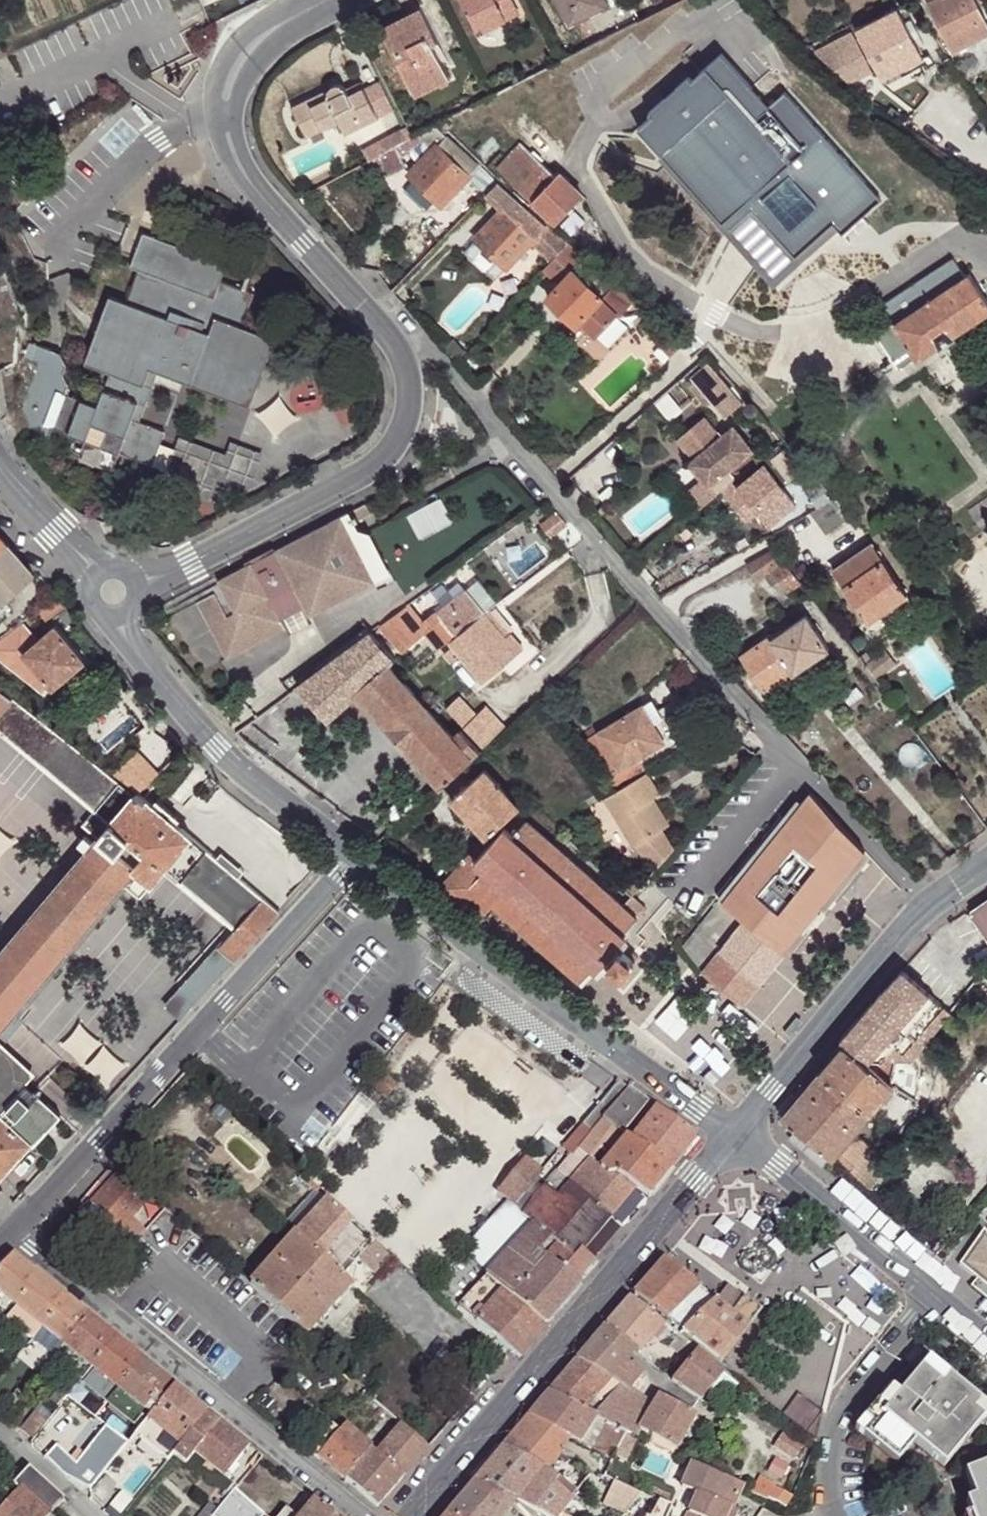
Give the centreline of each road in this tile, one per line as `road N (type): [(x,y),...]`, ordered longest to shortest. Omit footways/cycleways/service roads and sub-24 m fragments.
road 1 (residential): [(931,902),(654,606),(448,365),(394,344)]
road 2 (residential): [(14,1234),(353,857)]
road 3 (secondary): [(412,1515),(735,1131)]
road 4 (residential): [(735,1131),(353,857)]
road 5 (residential): [(14,1234),(363,1515)]
road 6 (residential): [(307,9),(243,56),(228,87),(226,139),(256,191),(394,344)]
road 7 (residential): [(394,344),(407,402),(389,453),(191,563)]
road 8 (residential): [(986,1341),(735,1131)]
road 9 (secondary): [(735,1131),(931,902)]
road 10 (residential): [(353,857),(237,766),(149,668)]
road 11 (residential): [(0,1427),(100,1515)]

